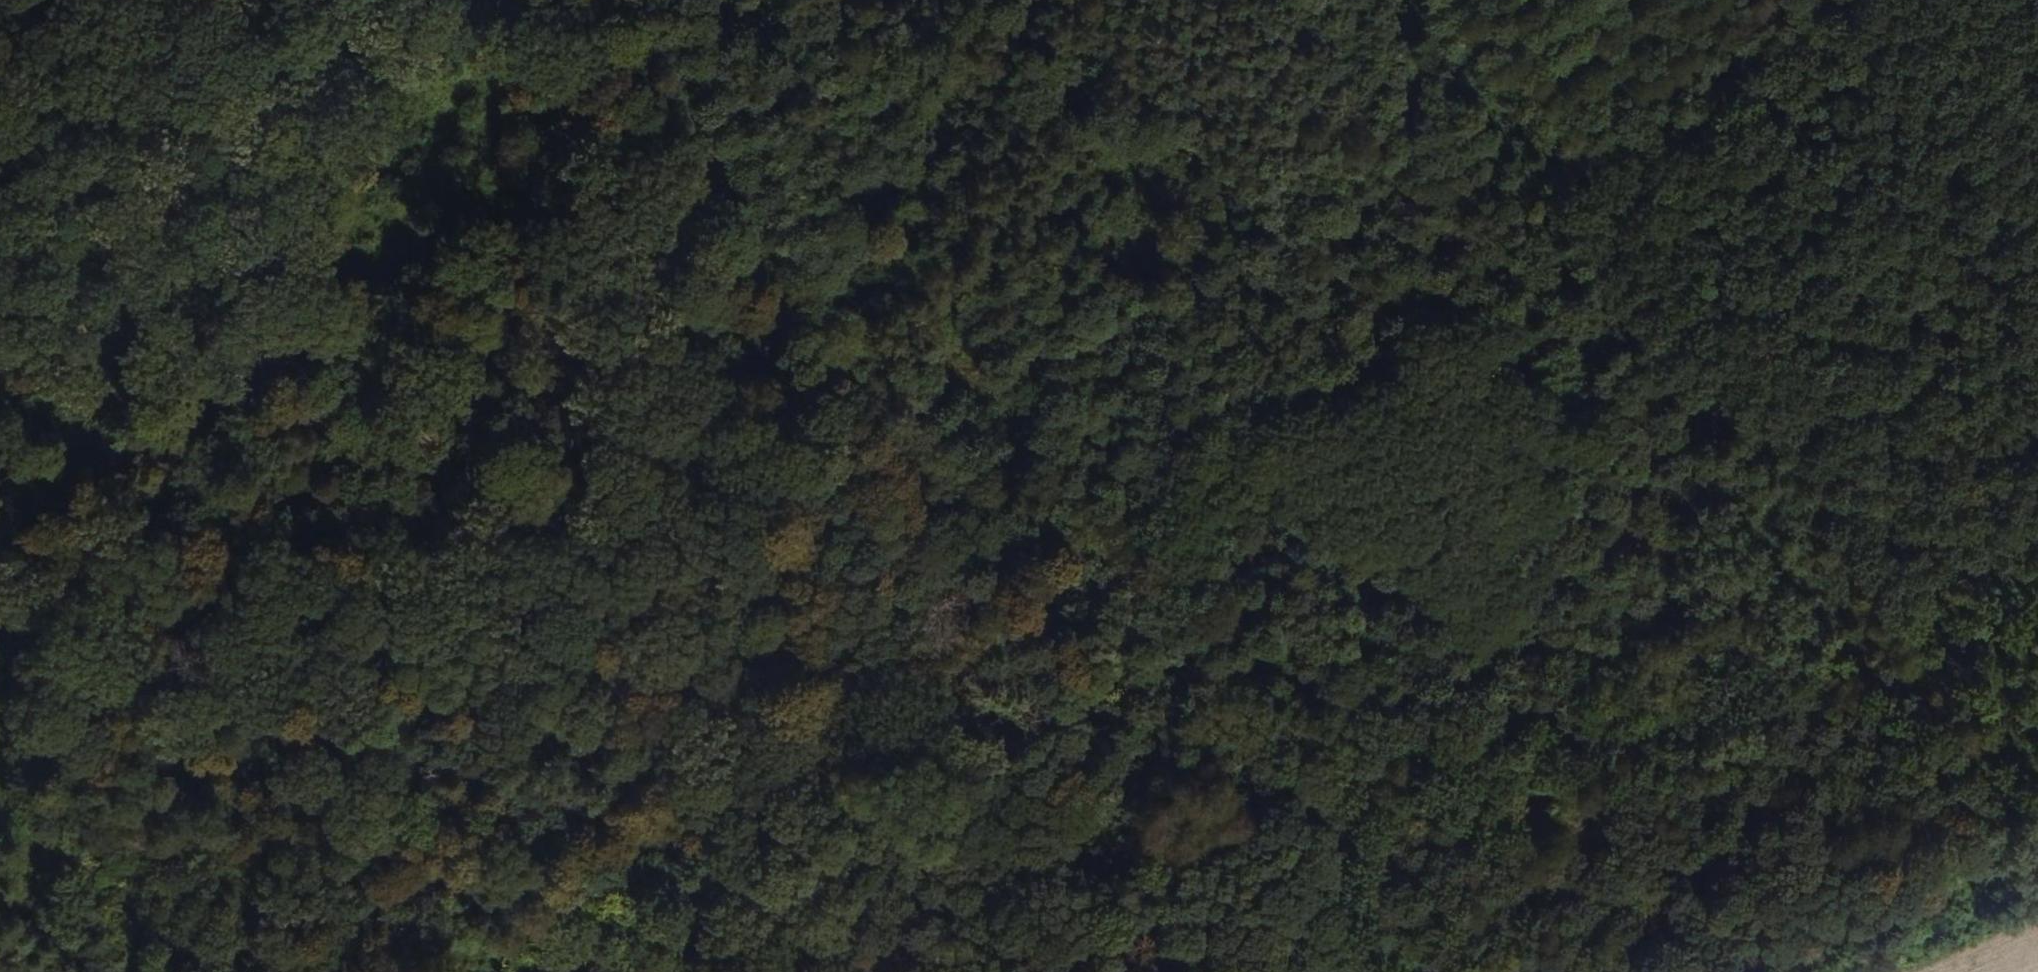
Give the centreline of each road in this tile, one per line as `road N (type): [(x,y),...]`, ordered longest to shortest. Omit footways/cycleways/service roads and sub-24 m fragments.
road 1 (track): [(0,521),(338,288),(428,164),(518,0)]

